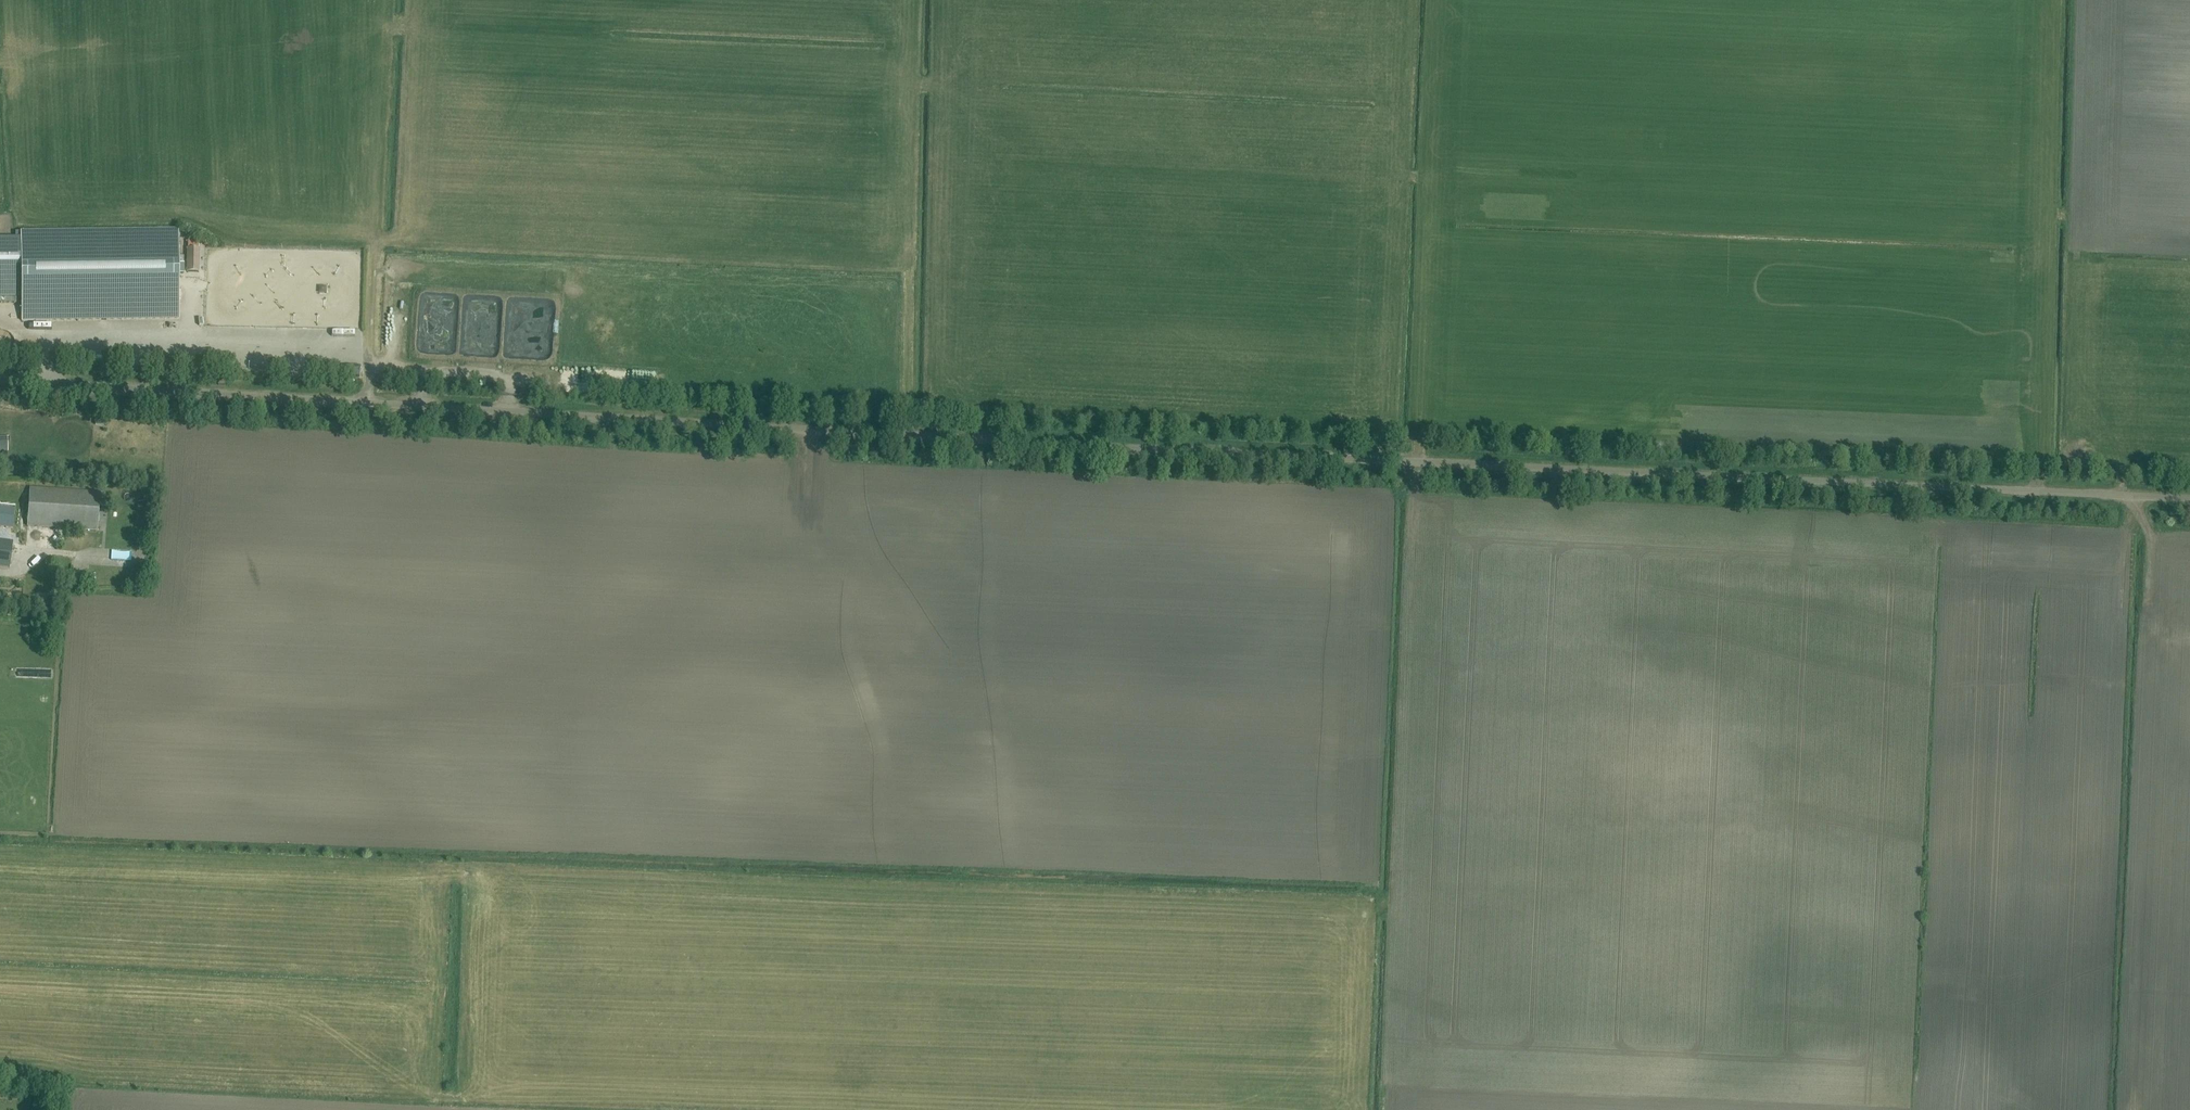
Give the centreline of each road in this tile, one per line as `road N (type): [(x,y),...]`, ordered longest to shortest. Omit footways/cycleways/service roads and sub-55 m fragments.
road 1 (unclassified): [(2189,498),(808,429),(0,377)]
road 2 (track): [(1412,461),(1393,912)]

